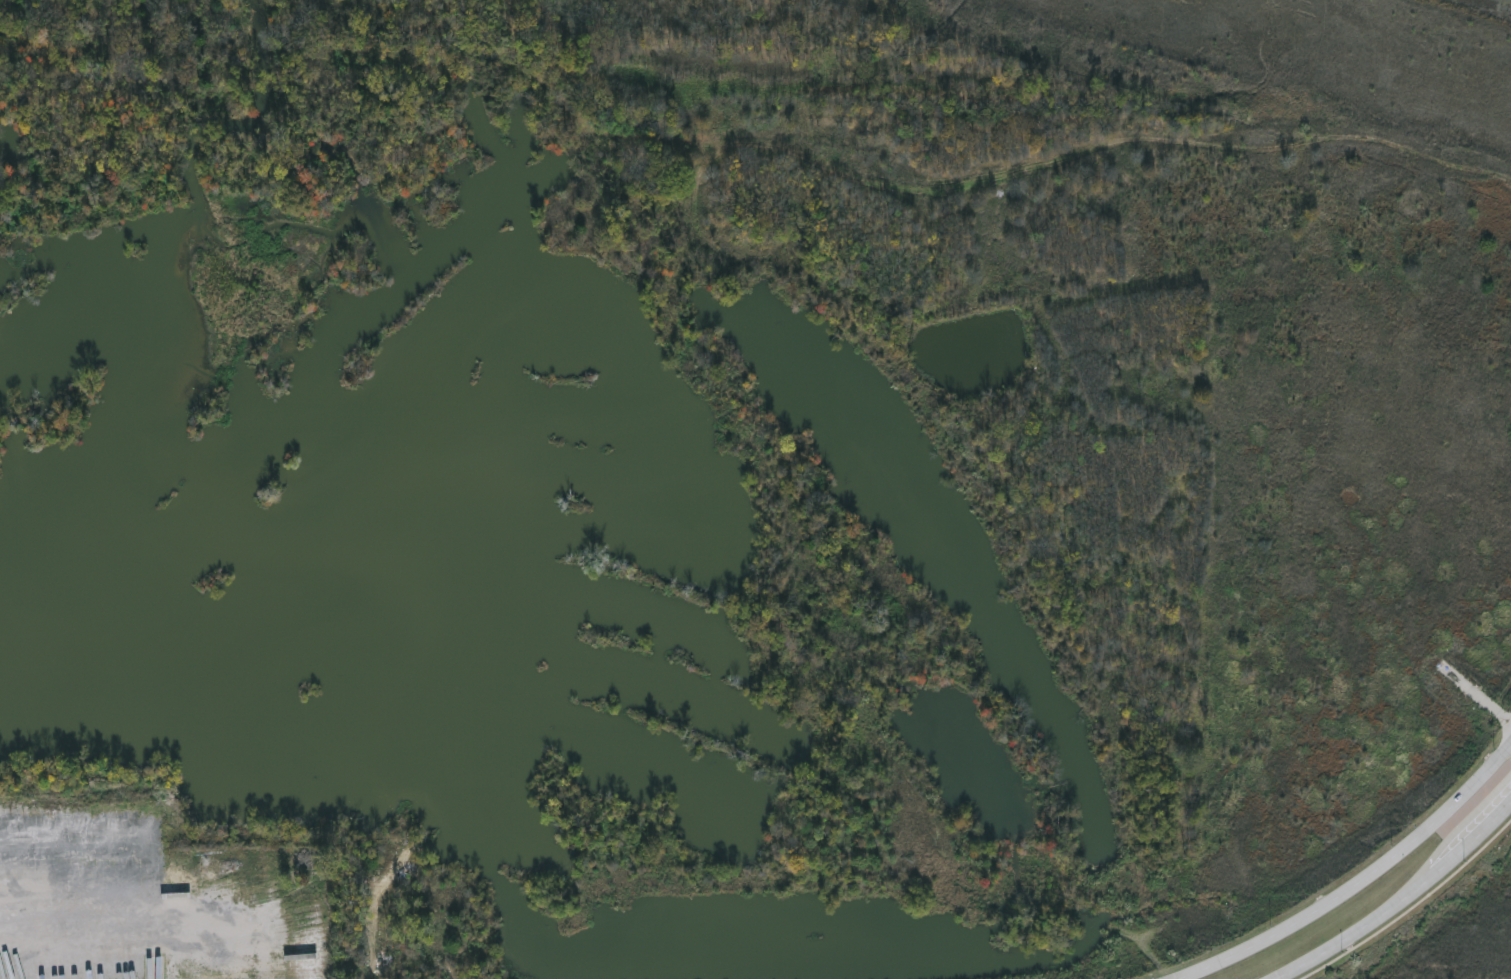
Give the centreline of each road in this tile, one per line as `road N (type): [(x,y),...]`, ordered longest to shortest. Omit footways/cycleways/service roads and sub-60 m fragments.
road 1 (secondary): [(1510,733),(1396,856),(1251,957),(1183,978)]
road 2 (secondary): [(1283,978),(1363,932),(1510,810)]

